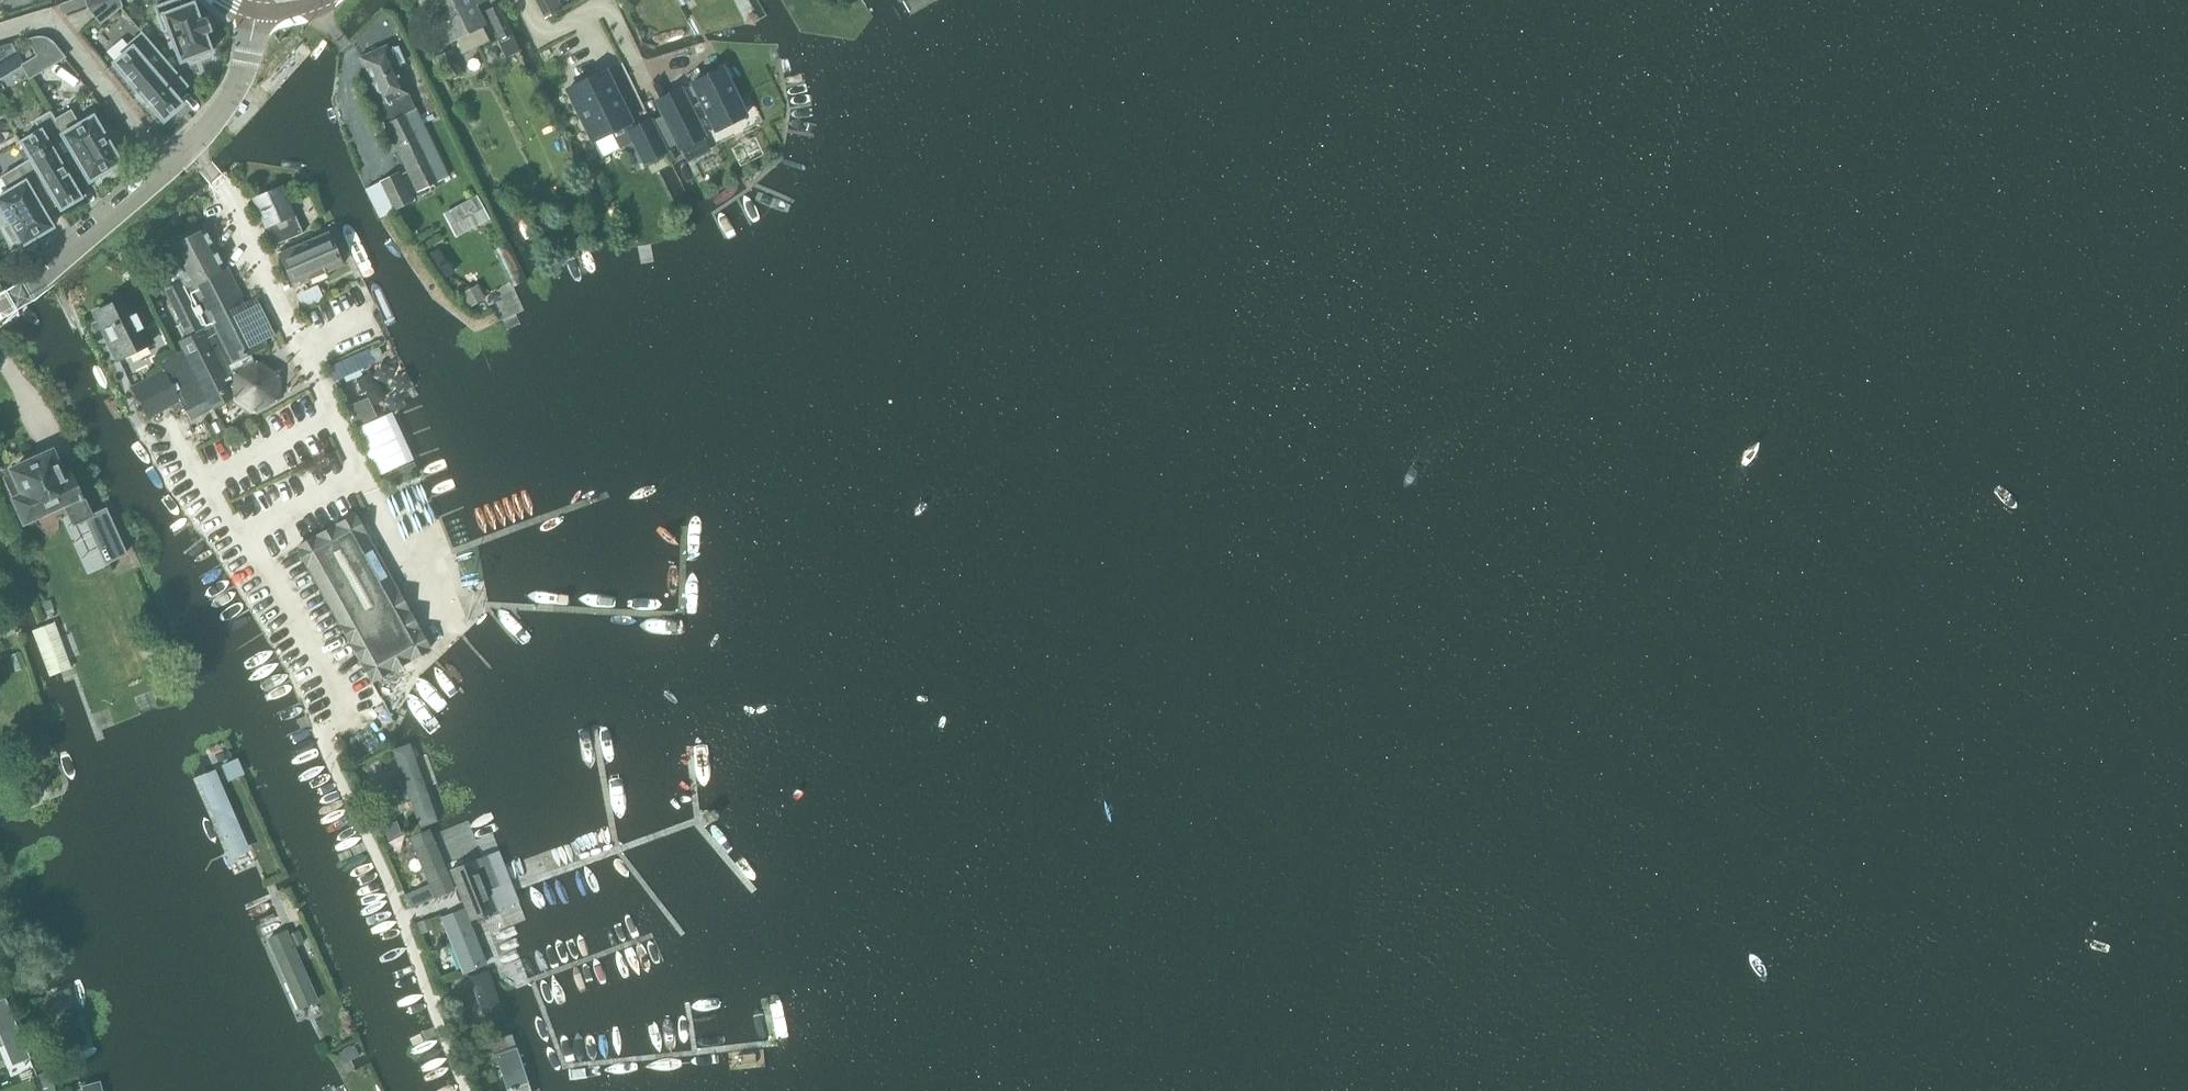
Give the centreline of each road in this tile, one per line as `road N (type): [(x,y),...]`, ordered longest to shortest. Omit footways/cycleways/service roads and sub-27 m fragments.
road 1 (residential): [(0,308),(174,168)]
road 2 (residential): [(174,168),(226,108),(248,59),(257,10)]
road 3 (residential): [(116,95),(53,21),(0,35)]

